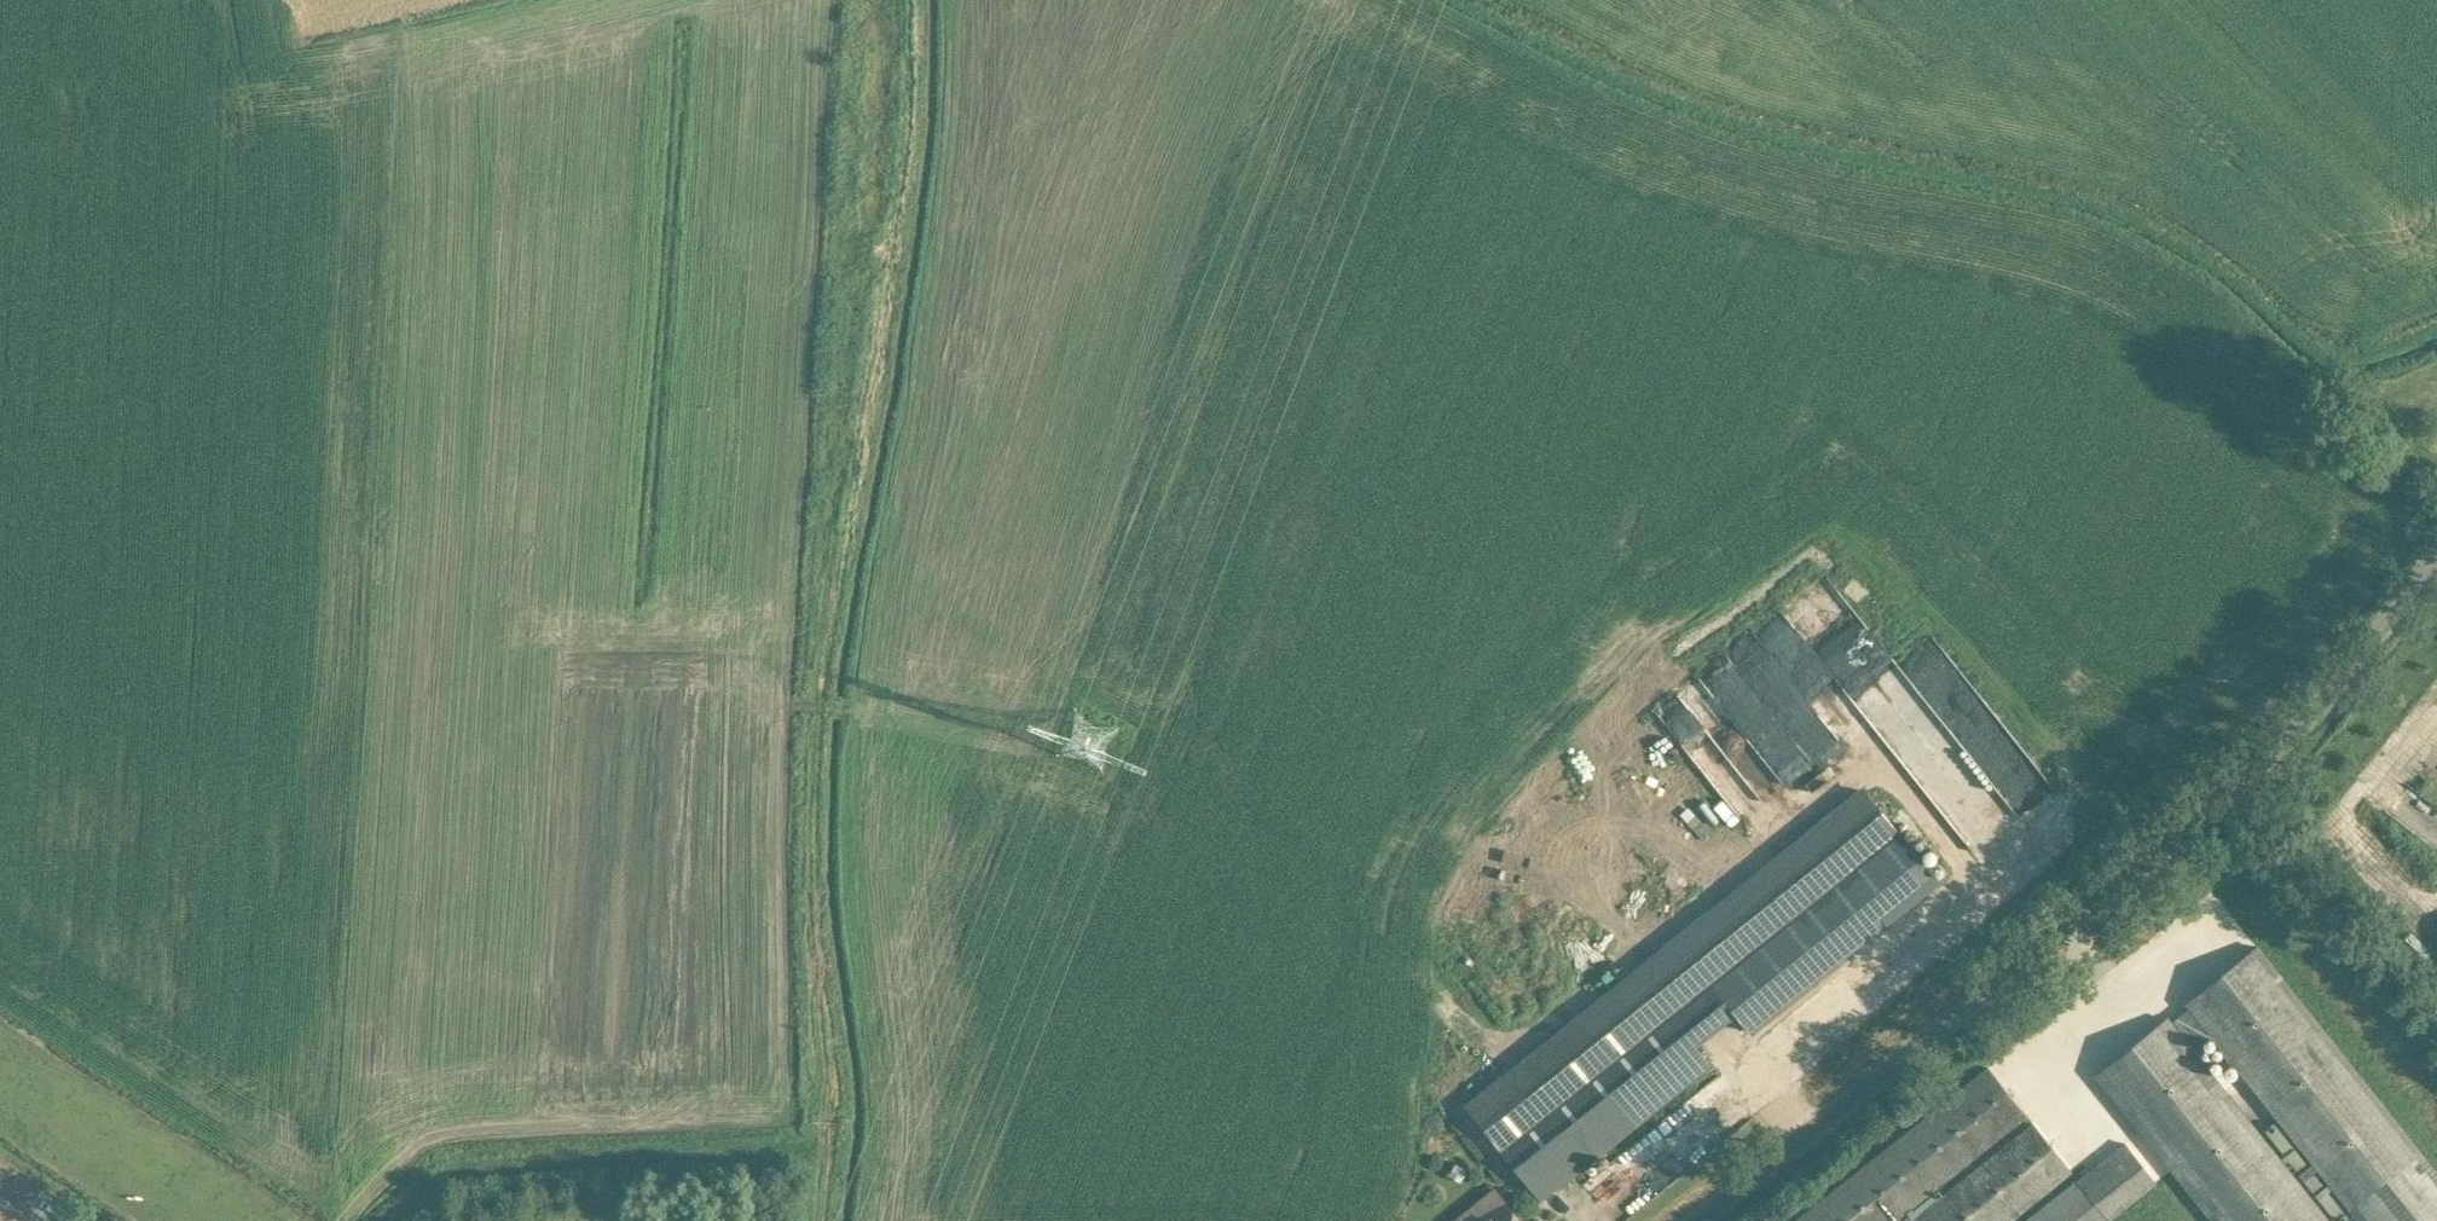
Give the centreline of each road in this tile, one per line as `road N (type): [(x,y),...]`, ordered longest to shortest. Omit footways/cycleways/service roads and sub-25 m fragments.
road 1 (track): [(880,0),(823,667),(817,881),(827,1168),(814,1220)]
road 2 (unclassified): [(1693,1220),(2228,803),(2436,549)]

